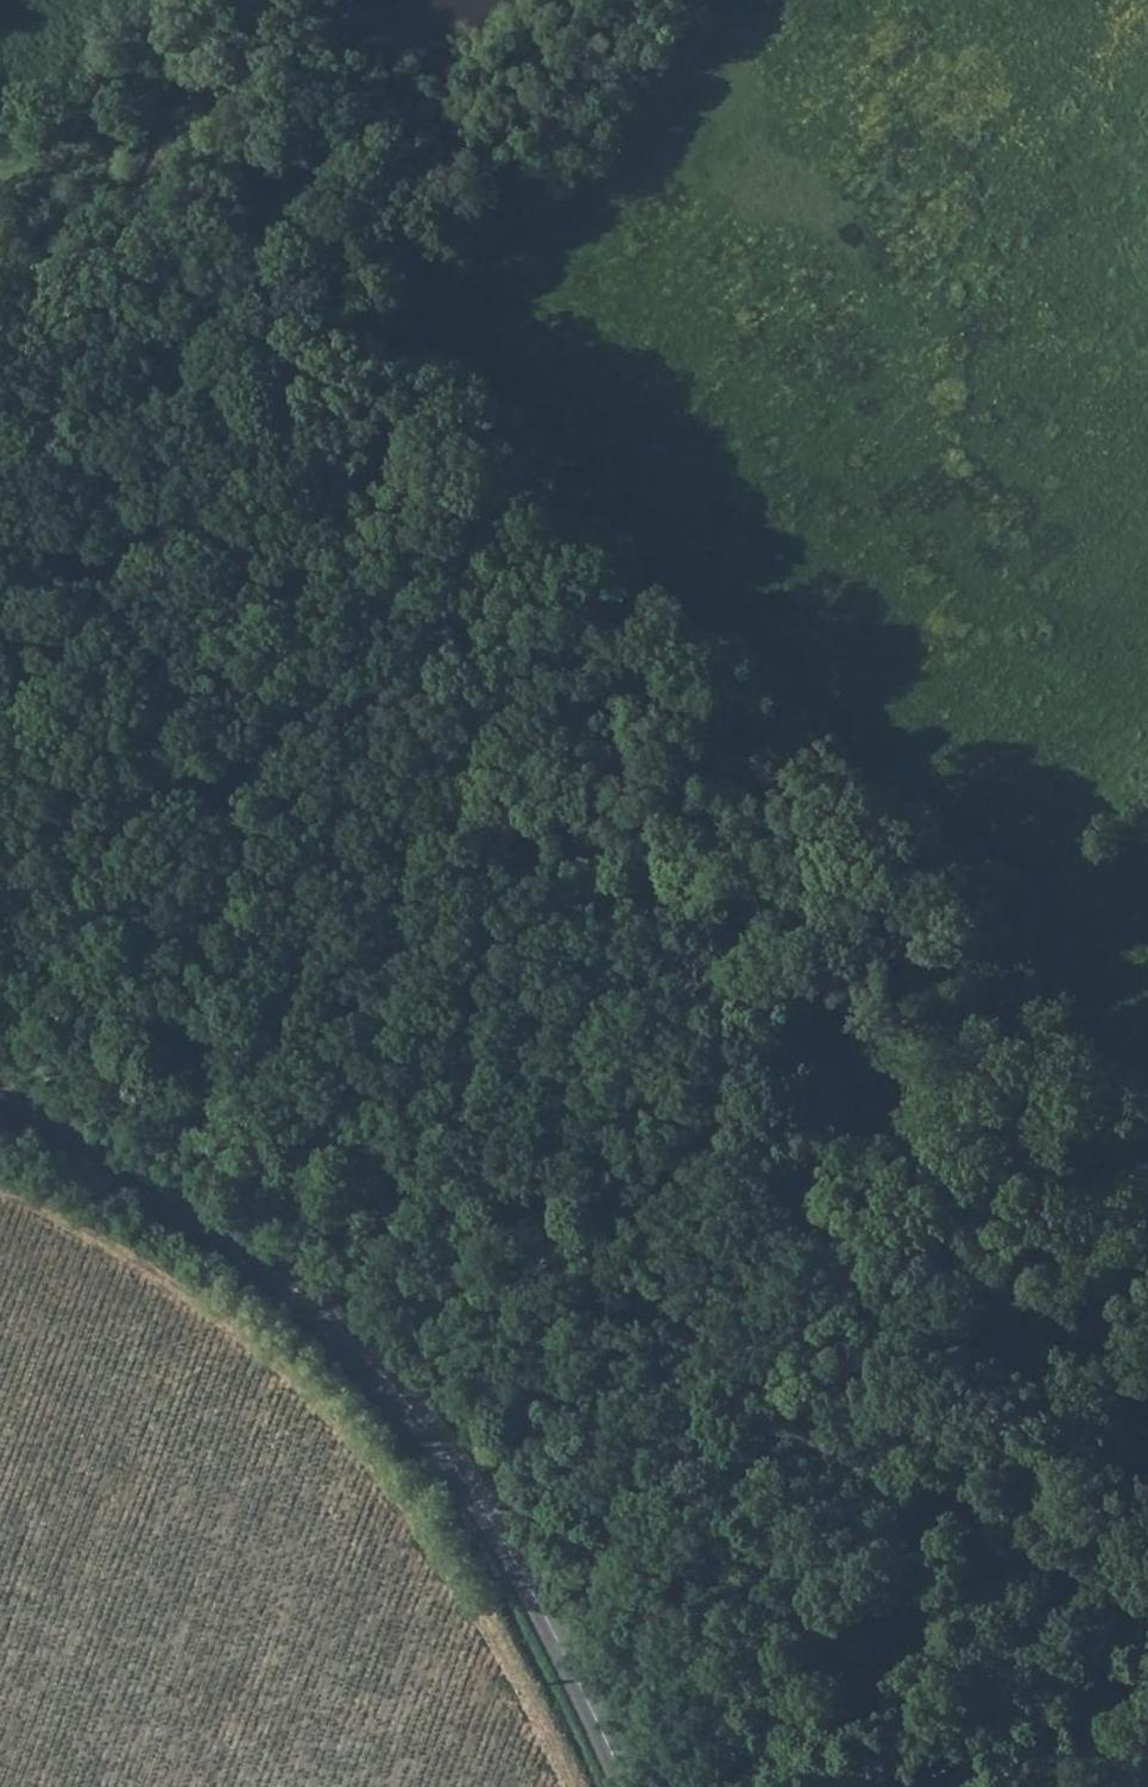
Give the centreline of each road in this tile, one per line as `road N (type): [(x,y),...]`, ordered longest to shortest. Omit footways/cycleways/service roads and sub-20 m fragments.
road 1 (tertiary): [(632,1786),(552,1617),(427,1420),(280,1273),(172,1191),(0,1096)]
road 2 (track): [(0,347),(89,259),(144,183),(170,98),(258,0)]

